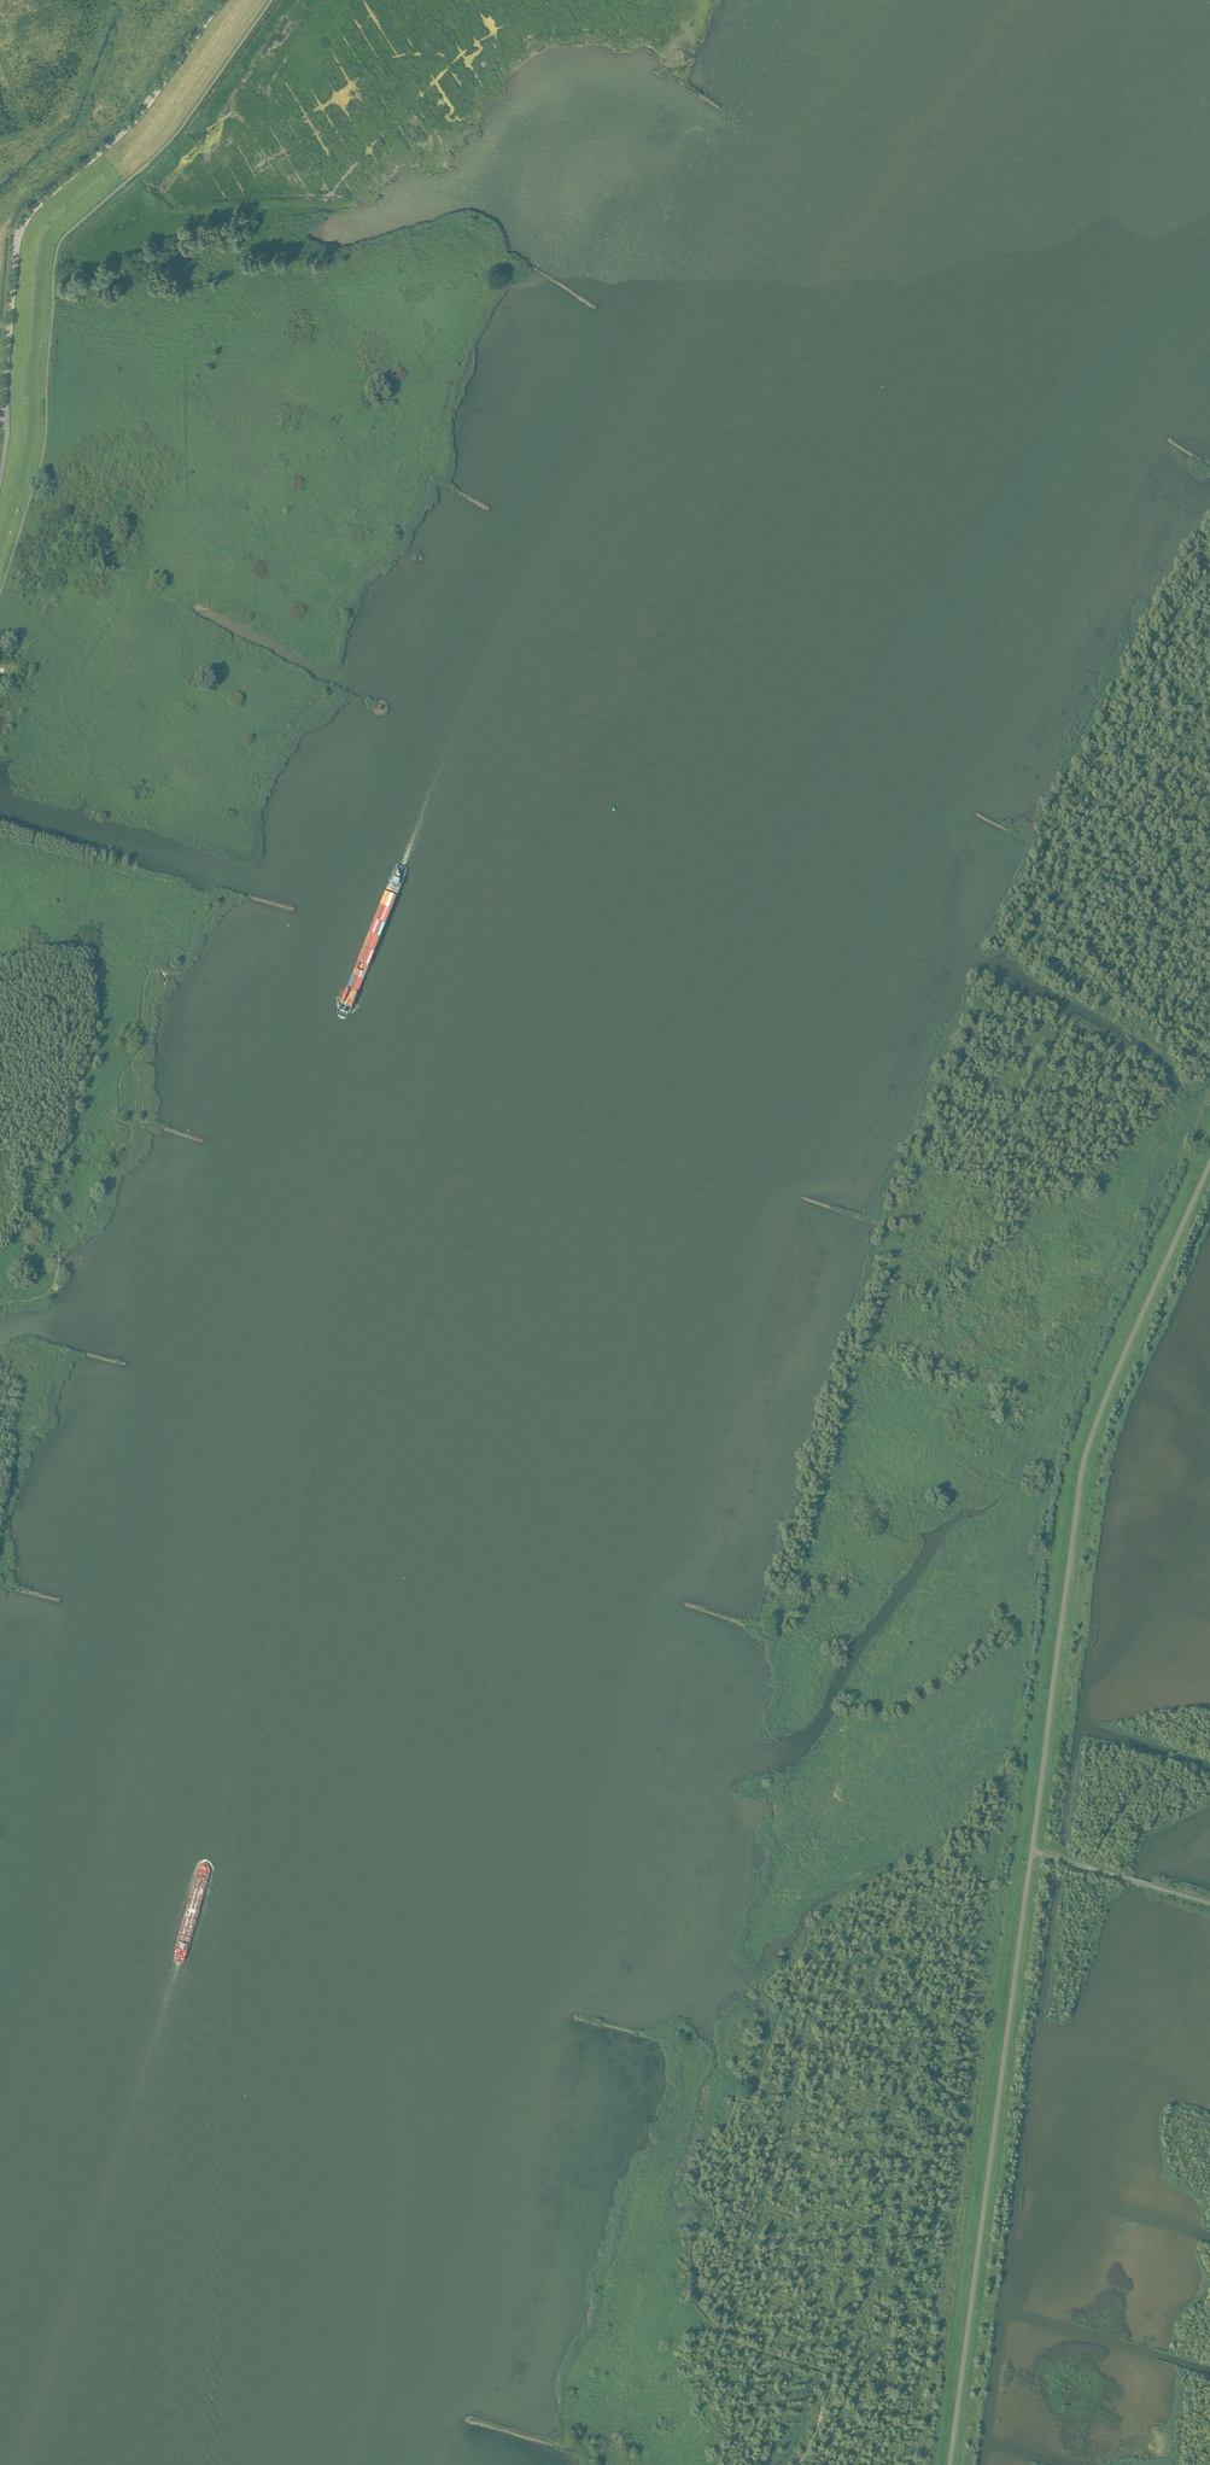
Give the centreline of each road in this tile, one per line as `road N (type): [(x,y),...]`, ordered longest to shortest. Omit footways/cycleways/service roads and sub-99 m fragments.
road 1 (unclassified): [(1209,1165),(1082,1470),(949,2464)]
road 2 (unclassified): [(4,404),(26,218),(143,110),(222,0)]

